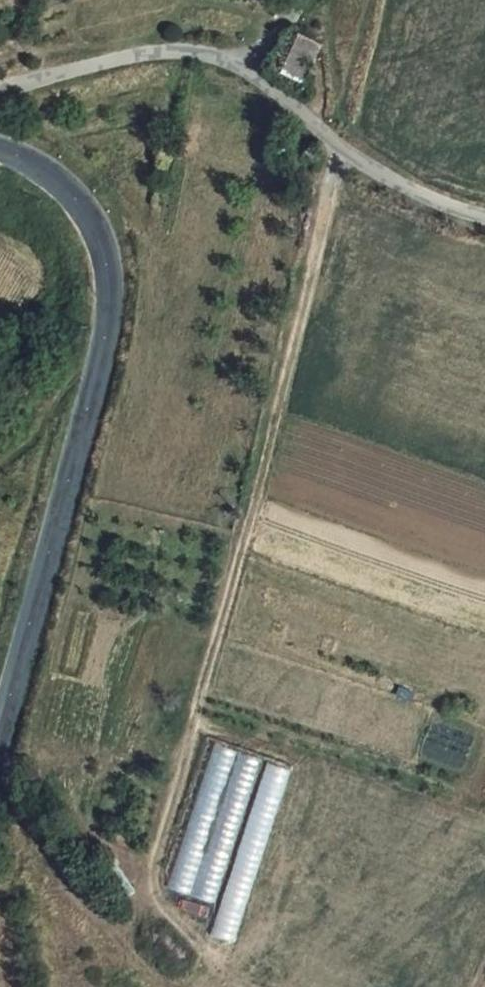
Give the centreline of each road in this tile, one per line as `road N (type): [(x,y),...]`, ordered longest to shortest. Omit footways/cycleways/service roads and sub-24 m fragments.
road 1 (track): [(341,148),(155,866),(164,908),(236,979),(254,986)]
road 2 (secondary): [(0,729),(104,339),(109,282),(101,242),(74,195),(47,170),(0,149)]
road 3 (unclassified): [(239,67),(341,148),(427,197),(484,215)]
road 4 (unclassified): [(0,90),(144,52),(199,49),(239,67)]

